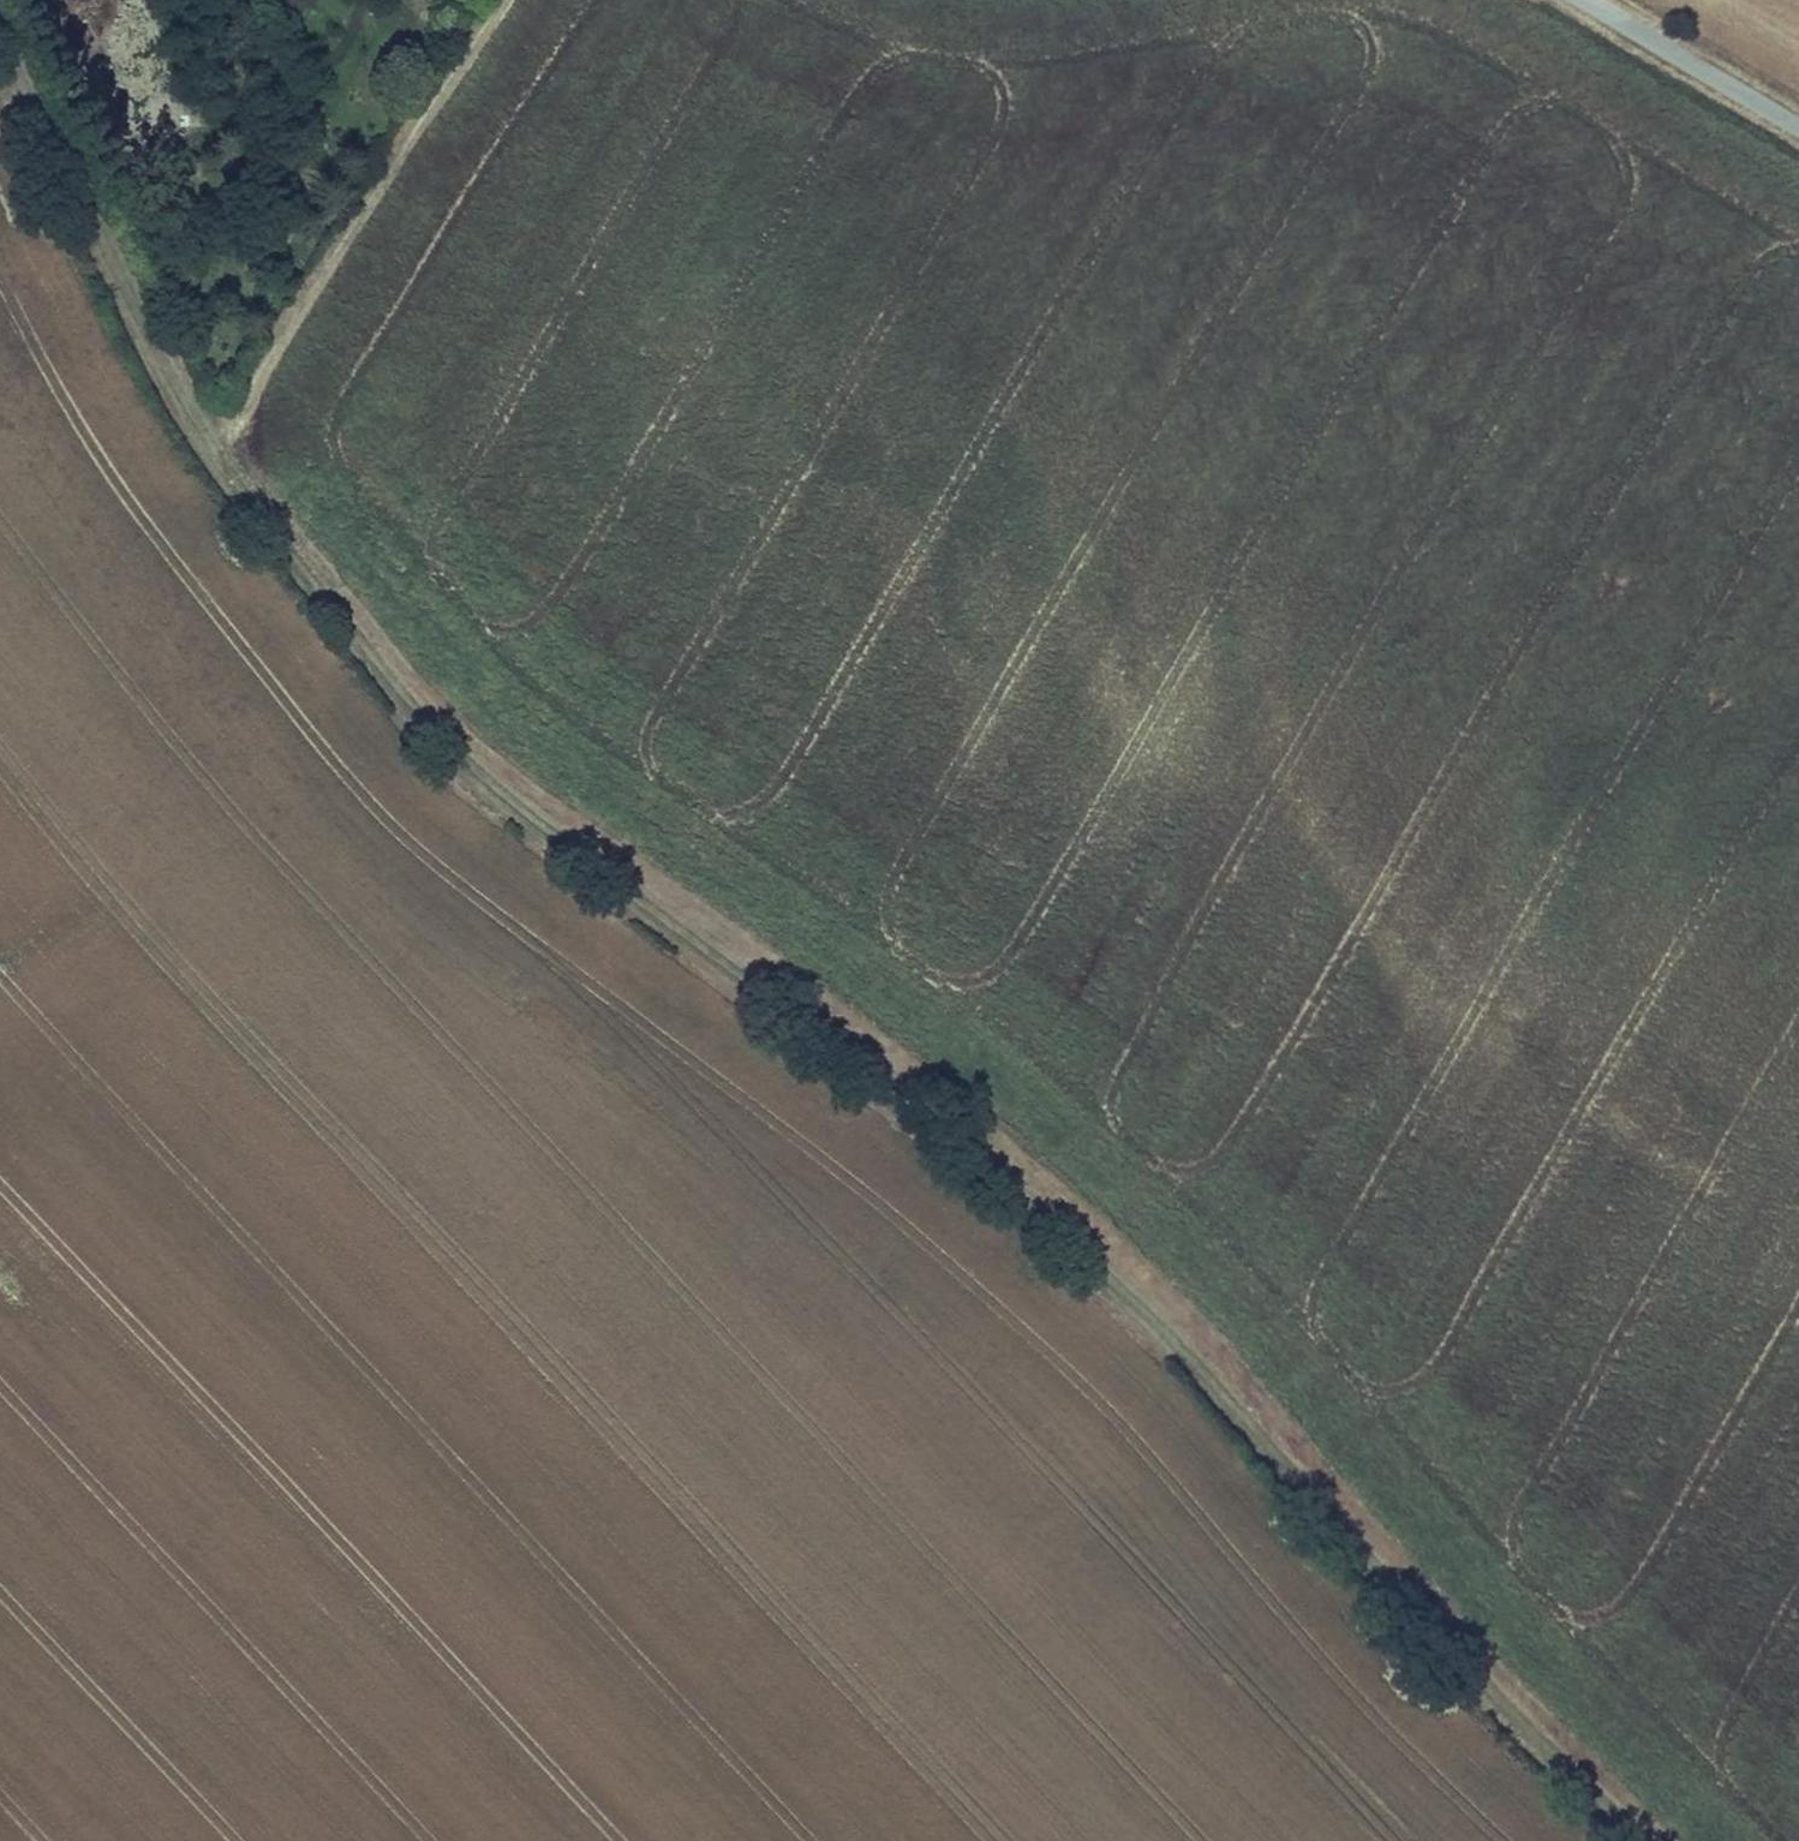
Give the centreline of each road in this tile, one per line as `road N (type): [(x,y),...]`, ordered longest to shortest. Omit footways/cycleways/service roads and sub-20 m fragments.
road 1 (track): [(0,27),(241,491),(465,763),(631,906),(928,1119),(1158,1329),(1628,1840)]
road 2 (unclassified): [(1585,0),(1798,125)]

